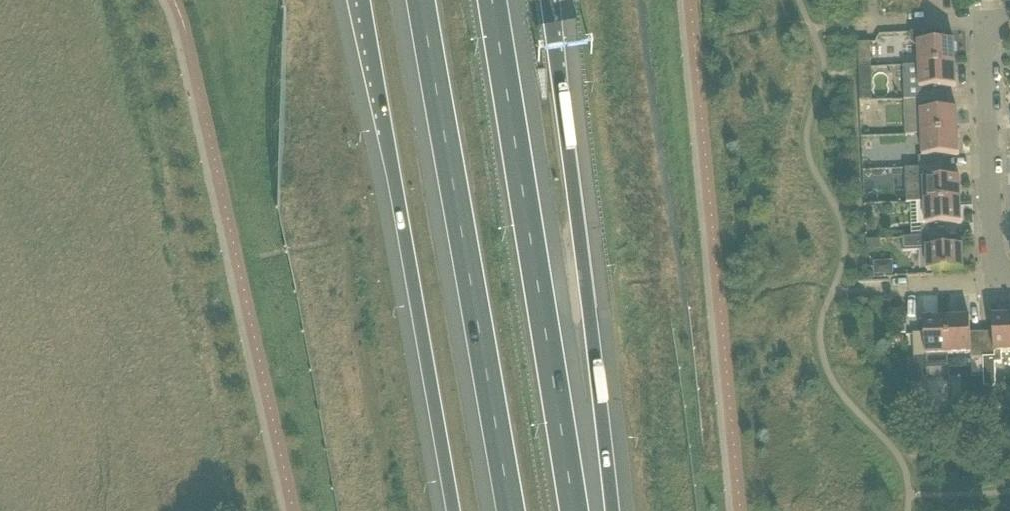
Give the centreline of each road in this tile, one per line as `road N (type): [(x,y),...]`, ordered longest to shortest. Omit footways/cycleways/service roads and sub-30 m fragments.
road 1 (track): [(255,510),(139,27),(123,0)]
road 2 (motorway): [(365,0),(453,510)]
road 3 (motorway): [(421,0),(509,510)]
road 4 (motorway): [(575,510),(494,0)]
road 5 (motorway): [(612,510),(549,0)]
road 6 (residential): [(986,23),(997,284)]
road 7 (residential): [(860,29),(986,23)]

